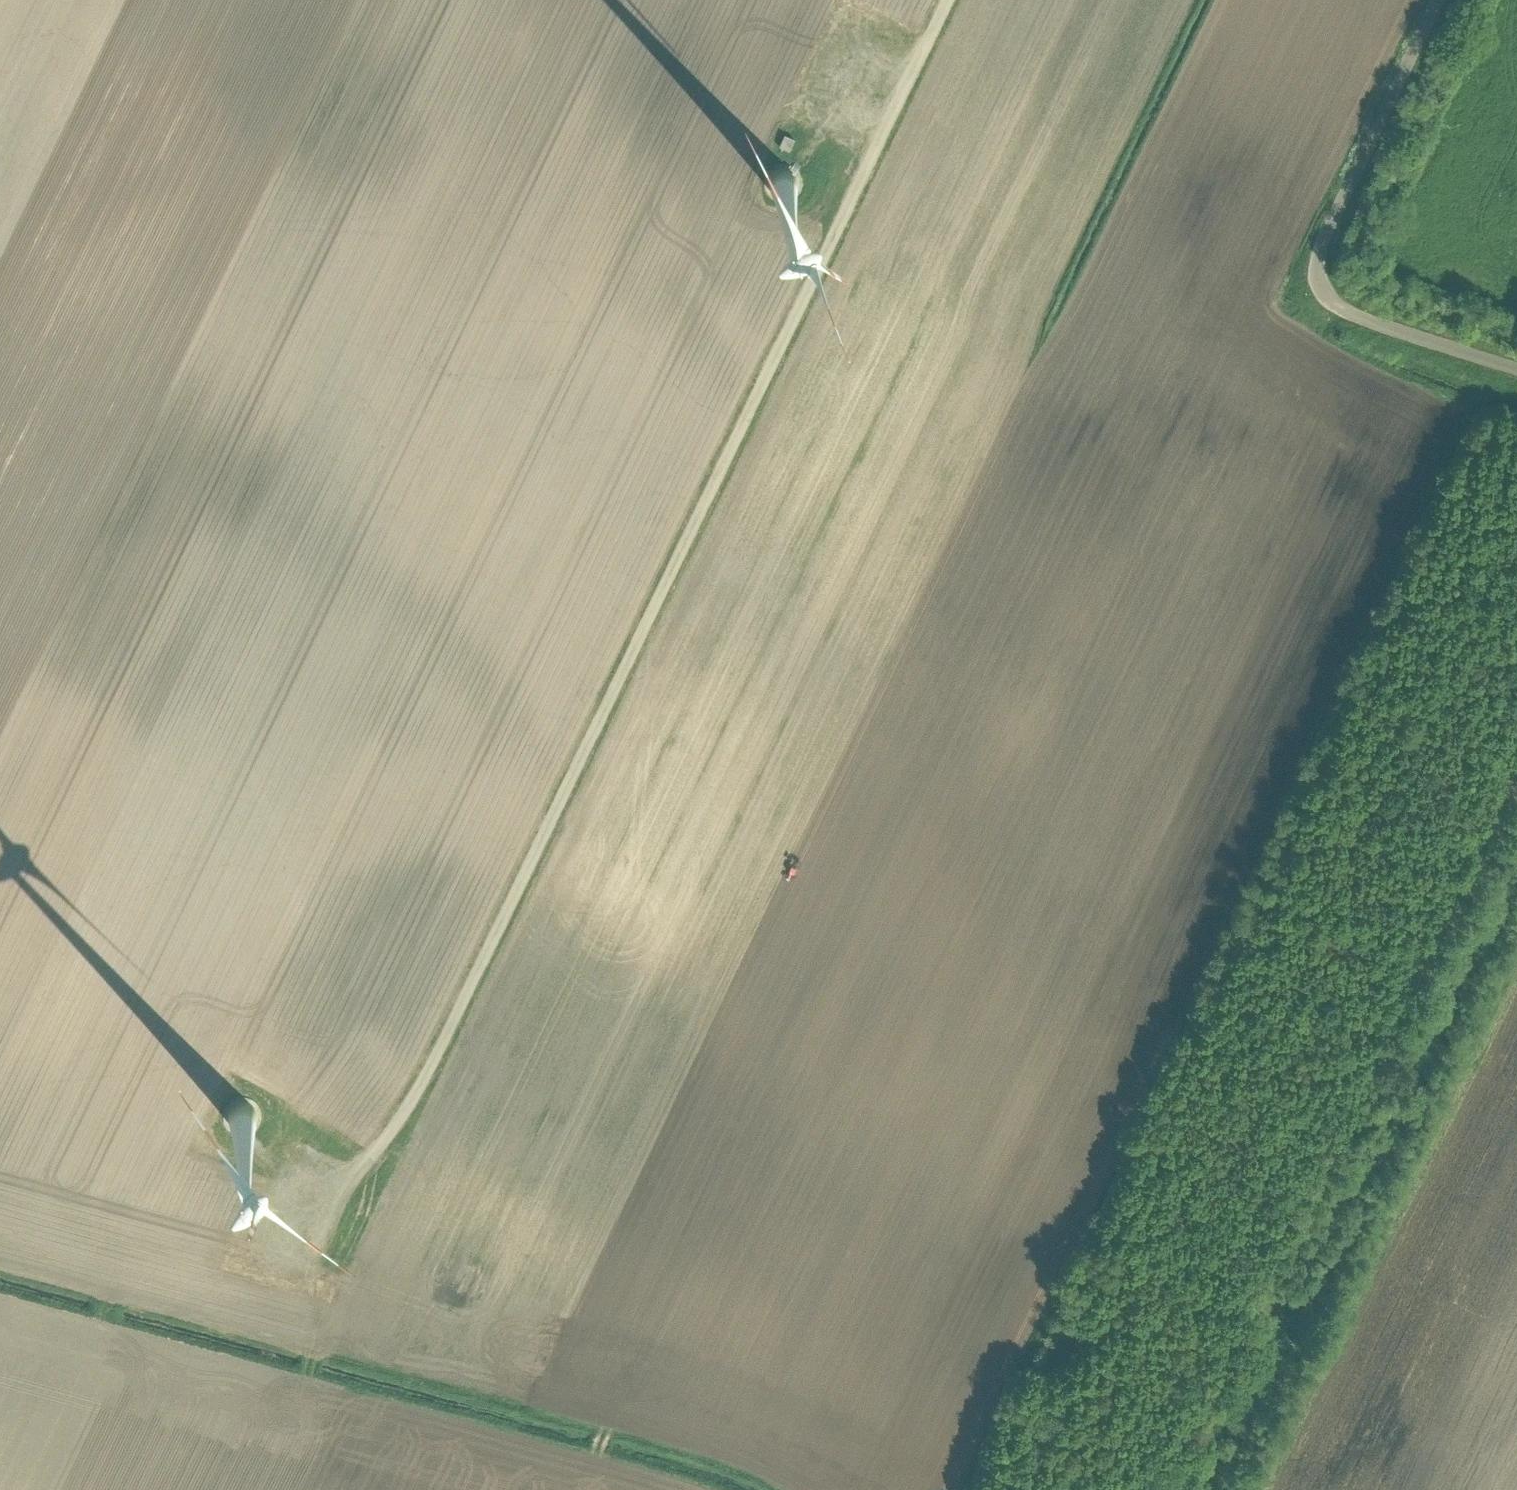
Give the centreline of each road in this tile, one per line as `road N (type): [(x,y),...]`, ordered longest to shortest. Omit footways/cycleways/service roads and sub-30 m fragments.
road 1 (track): [(945,0),(365,1193),(301,1171)]
road 2 (unclassified): [(1448,0),(1313,309),(1516,393)]

